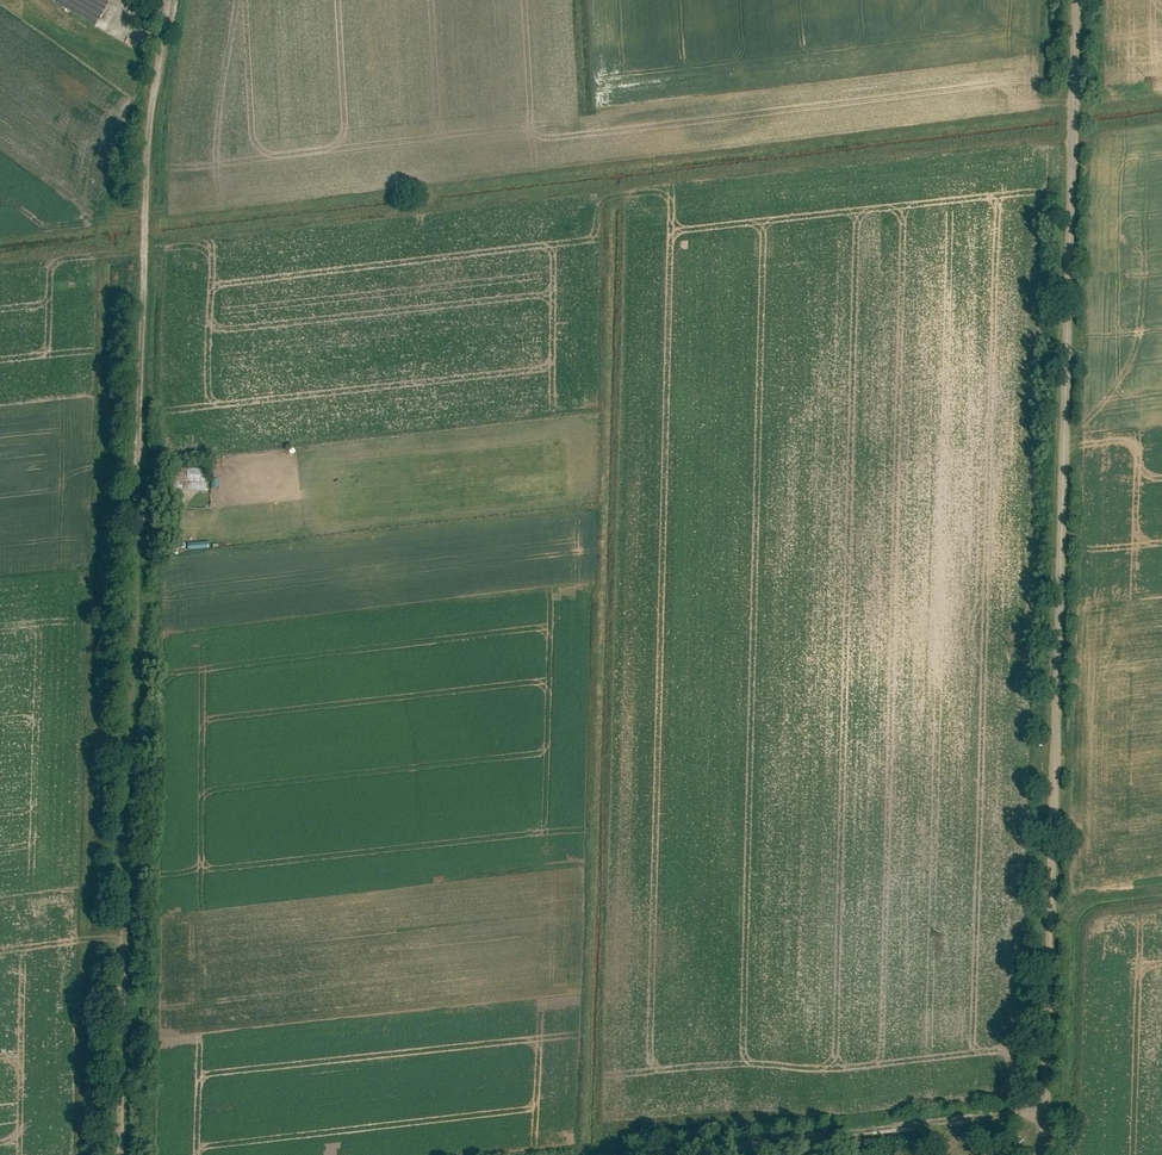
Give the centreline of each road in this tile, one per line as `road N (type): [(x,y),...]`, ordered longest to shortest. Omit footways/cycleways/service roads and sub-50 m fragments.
road 1 (track): [(117,1154),(138,151),(158,0)]
road 2 (unclassified): [(1035,1154),(1069,0)]
road 3 (track): [(585,1154),(1036,1107)]

